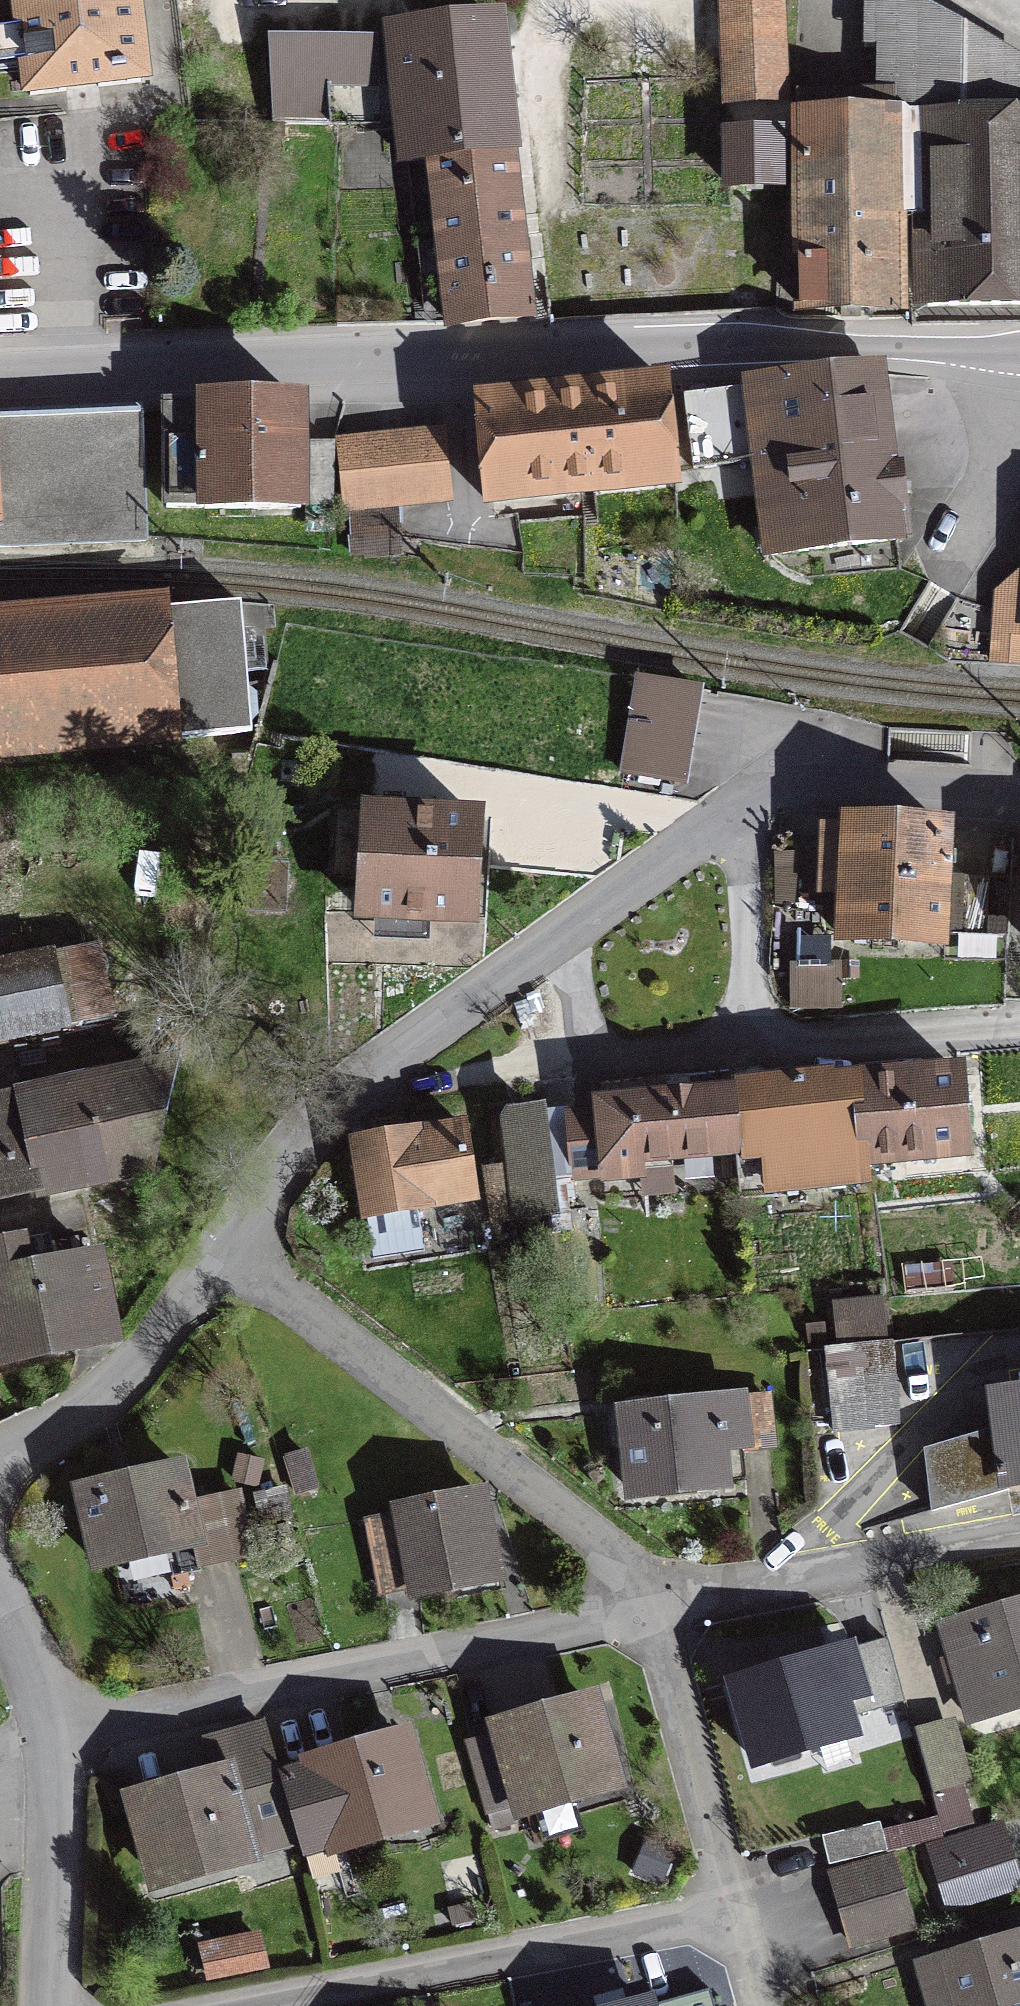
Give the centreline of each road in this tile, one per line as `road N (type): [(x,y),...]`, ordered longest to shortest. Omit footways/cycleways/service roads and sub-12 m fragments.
road 1 (residential): [(0,374),(640,352),(1019,355)]
road 2 (residential): [(1019,803),(816,776),(766,796),(396,1051),(331,1107),(224,1246)]
road 3 (residential): [(59,1741),(648,1610)]
road 4 (residential): [(224,1246),(607,1543),(648,1610)]
road 5 (residential): [(729,1909),(256,2005)]
road 6 (residential): [(648,1610),(1019,1537)]
road 7 (residential): [(224,1246),(128,1370),(86,1407),(0,1453)]
road 8 (residential): [(648,1610),(729,1909)]
road 9 (residential): [(59,1741),(56,2005)]
road 10 (residential): [(0,1590),(59,1741)]

